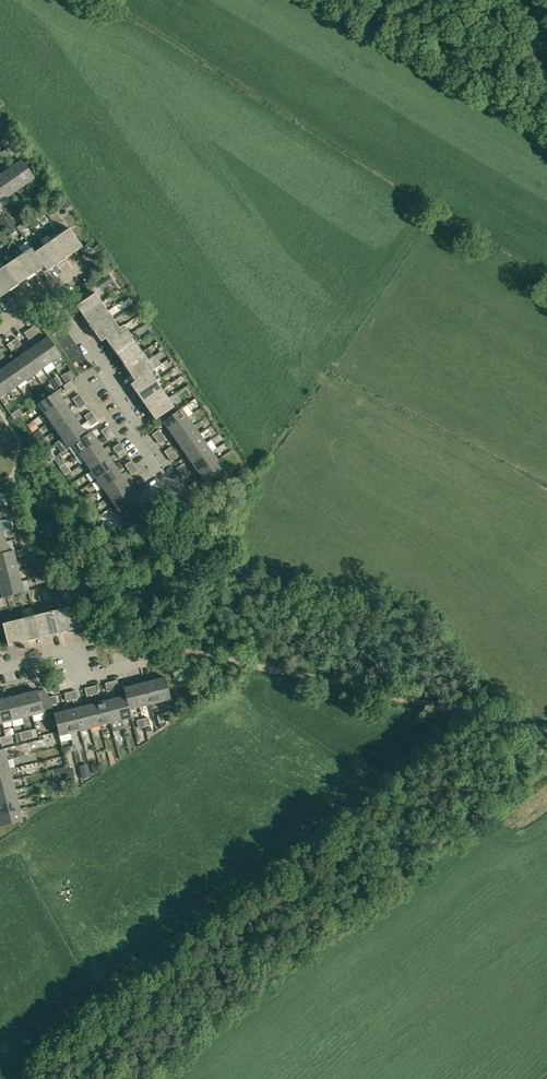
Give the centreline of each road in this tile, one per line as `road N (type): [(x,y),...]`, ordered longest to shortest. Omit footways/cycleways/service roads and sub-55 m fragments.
road 1 (unclassified): [(546,730),(191,653)]
road 2 (residential): [(179,502),(137,441),(115,382),(46,291)]
road 3 (residential): [(0,667),(66,650),(87,676),(191,653)]

